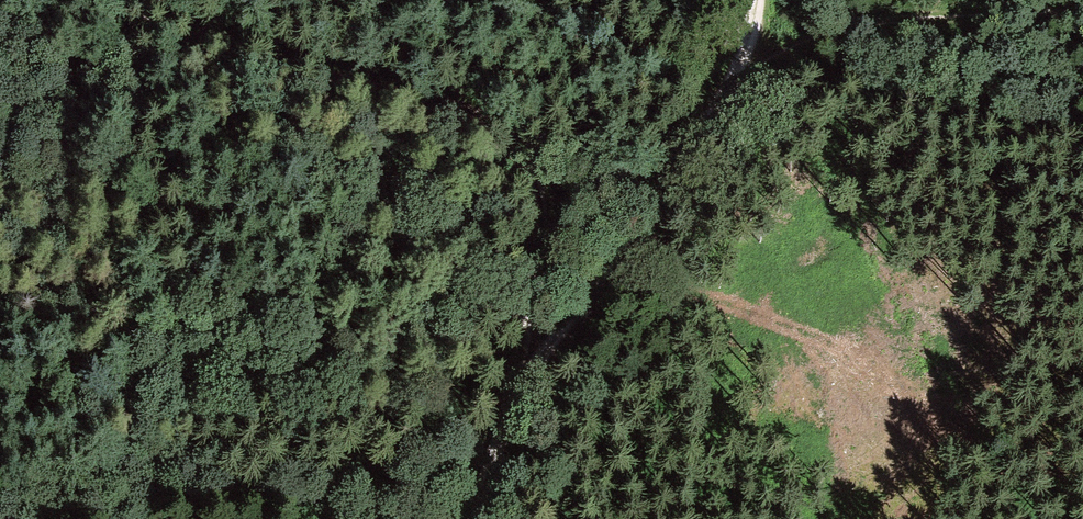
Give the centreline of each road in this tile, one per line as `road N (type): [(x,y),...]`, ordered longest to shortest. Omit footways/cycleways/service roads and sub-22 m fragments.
road 1 (track): [(517,380),(538,275),(539,187),(522,146),(469,119),(80,0)]
road 2 (track): [(476,518),(481,480),(517,380),(684,160),(733,62)]

